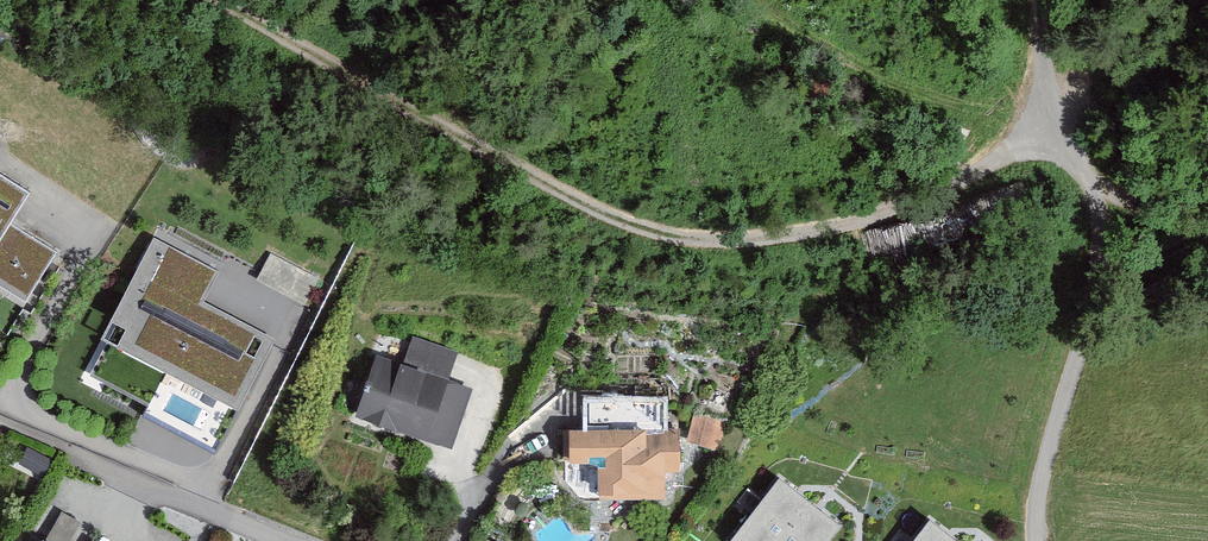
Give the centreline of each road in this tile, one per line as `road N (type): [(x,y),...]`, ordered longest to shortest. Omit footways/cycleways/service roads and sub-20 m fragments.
road 1 (track): [(210,0),(578,193),(680,225),(872,211),(1025,152),(1079,164)]
road 2 (residential): [(1036,540),(1043,474),(1112,229)]
road 3 (residential): [(285,540),(91,461)]
road 4 (track): [(1079,164),(1045,63),(1037,0)]

